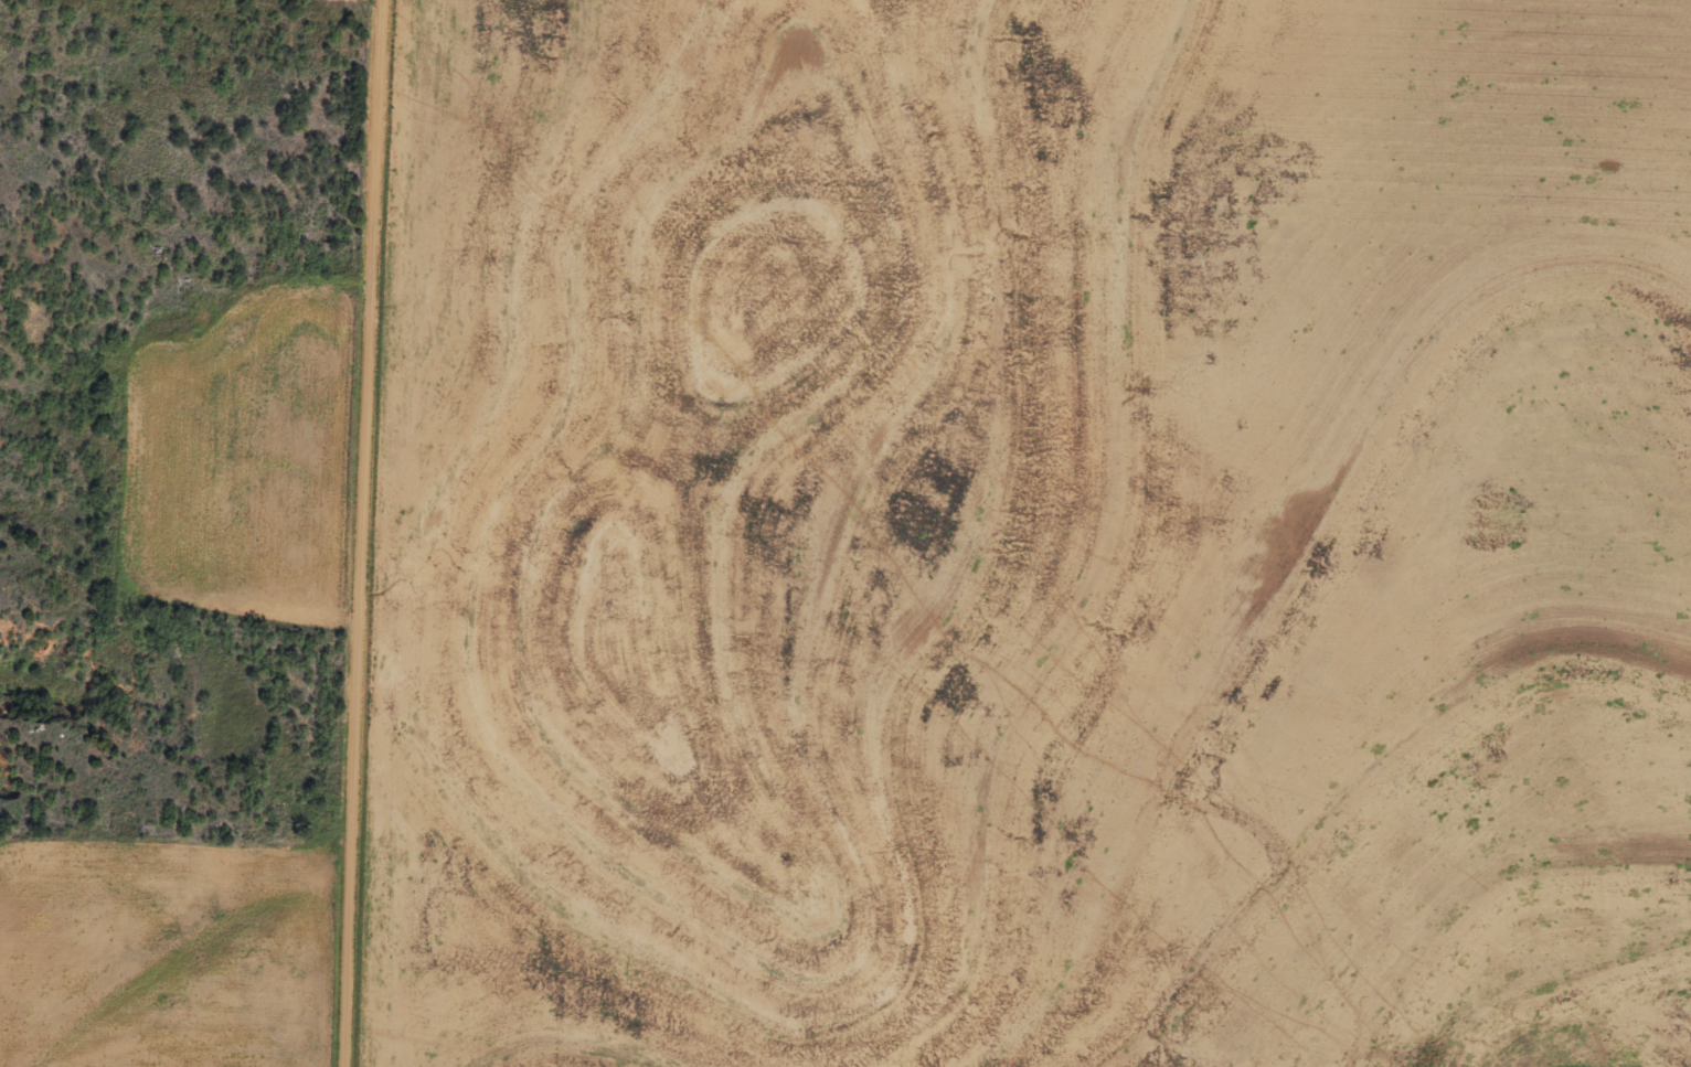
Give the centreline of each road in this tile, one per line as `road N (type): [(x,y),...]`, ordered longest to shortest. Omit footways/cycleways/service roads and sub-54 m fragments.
road 1 (residential): [(346,1066),(385,0)]

